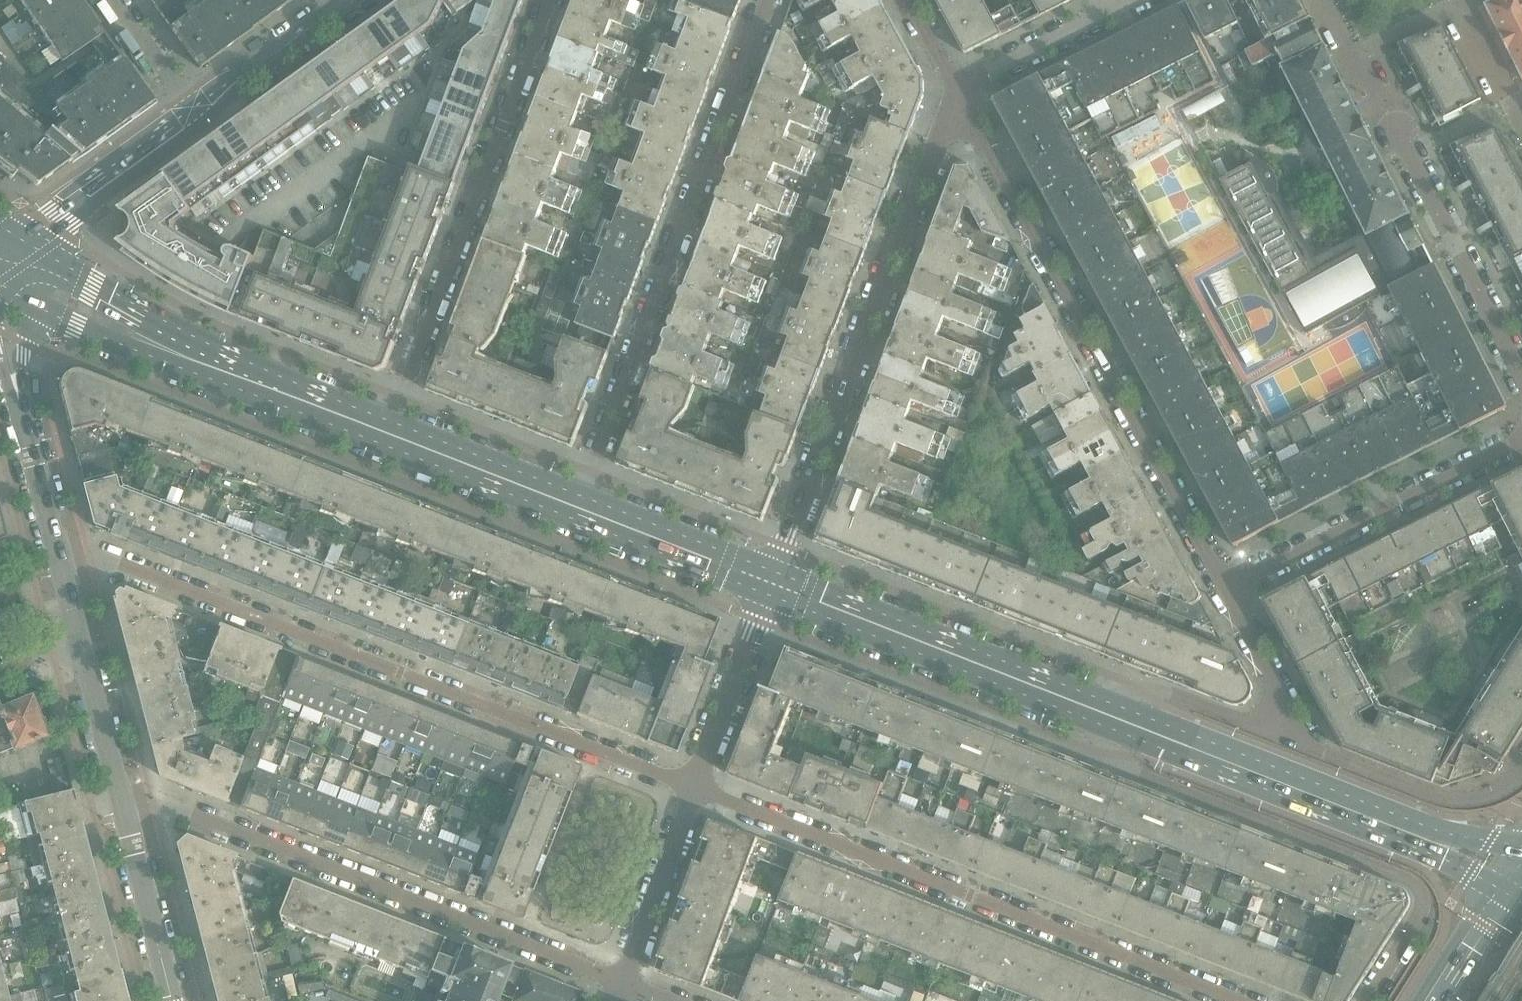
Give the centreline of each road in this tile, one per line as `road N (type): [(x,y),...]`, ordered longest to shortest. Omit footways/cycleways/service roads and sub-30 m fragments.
road 1 (residential): [(695,788),(112,567),(57,568)]
road 2 (residential): [(1026,686),(1055,740),(1414,880),(1423,911),(1365,1000)]
road 3 (residential): [(695,788),(1240,1000)]
road 4 (residential): [(961,93),(1227,588)]
road 5 (residential): [(572,507),(766,0)]
road 6 (residential): [(119,808),(161,806),(620,983)]
road 7 (residential): [(769,583),(944,119),(961,93)]
road 8 (residential): [(548,0),(385,436)]
road 9 (secondary): [(1418,837),(1047,694)]
road 10 (residential): [(1227,588),(1521,445)]
road 11 (secondary): [(1026,686),(769,583)]
road 12 (residential): [(1521,373),(1400,130)]
road 13 (residential): [(1276,735),(1436,797),(1478,799),(1521,769)]
road 14 (residential): [(1276,735),(1148,690),(1109,684),(1047,694)]
road 15 (residential): [(195,117),(14,241)]
road 16 (residential): [(695,788),(769,583)]
road 17 (secondary): [(192,361),(116,295),(14,241)]
road 18 (secondary): [(769,583),(572,507)]
road 19 (residential): [(620,983),(695,788)]
road 20 (secondary): [(385,436),(192,361)]
road 21 (secondary): [(572,507),(385,436)]
road 22 (tertiary): [(169,1000),(119,808)]
road 23 (residential): [(195,117),(353,0)]
road 24 (secondary): [(22,298),(74,328),(192,361)]
road 25 (tertiary): [(119,808),(75,639)]
road 26 (tertiary): [(57,568),(15,403)]
road 27 (residential): [(961,93),(1109,12)]
road 28 (residential): [(1227,588),(1274,683),(1281,709),(1276,735)]
road 29 (residential): [(115,0),(195,117)]
road 30 (tertiary): [(1426,1000),(1501,893)]

